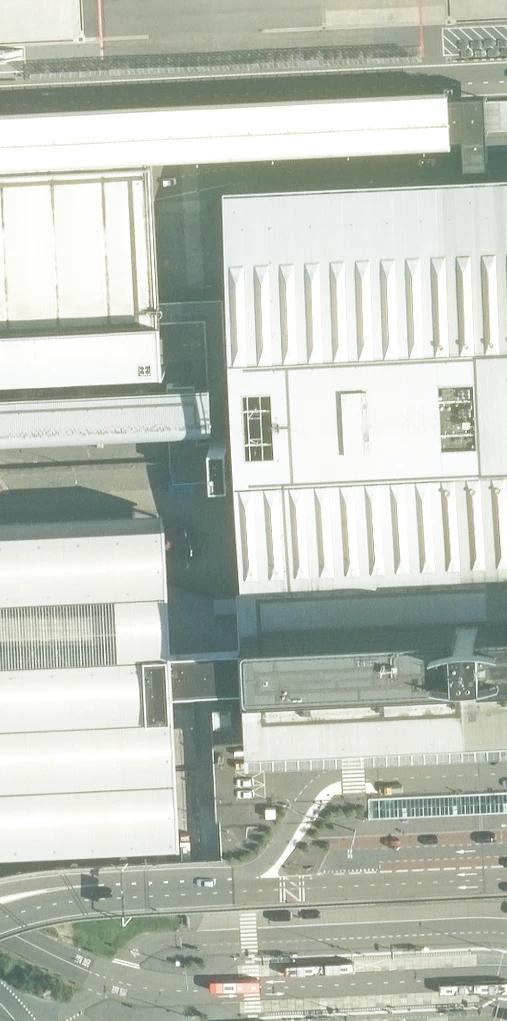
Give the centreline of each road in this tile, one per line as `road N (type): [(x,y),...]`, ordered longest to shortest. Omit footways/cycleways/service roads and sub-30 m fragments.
road 1 (unclassified): [(506,758),(318,773),(262,859),(218,879)]
road 2 (unclassified): [(0,791),(194,778),(192,728)]
road 3 (unclassified): [(192,728),(189,692),(24,695),(0,706)]
road 4 (primary): [(174,881),(0,915)]
road 5 (primary): [(174,881),(83,871),(0,882)]
road 6 (primary): [(506,845),(366,852),(343,878)]
road 7 (unclassified): [(0,511),(173,502)]
road 8 (primary): [(506,870),(343,878)]
road 9 (primary): [(343,878),(218,879)]

